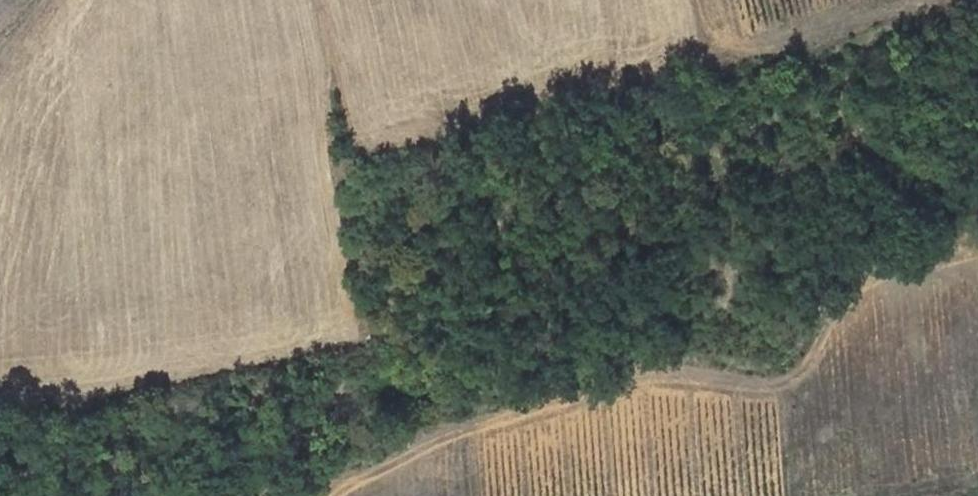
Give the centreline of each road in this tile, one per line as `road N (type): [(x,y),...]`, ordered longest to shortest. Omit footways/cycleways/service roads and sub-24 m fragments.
road 1 (track): [(338,495),(375,467),(457,425),(679,364),(768,380),(809,359),(839,296),(870,280),(977,254)]
road 2 (track): [(950,0),(847,41),(831,87),(870,136),(977,187)]

